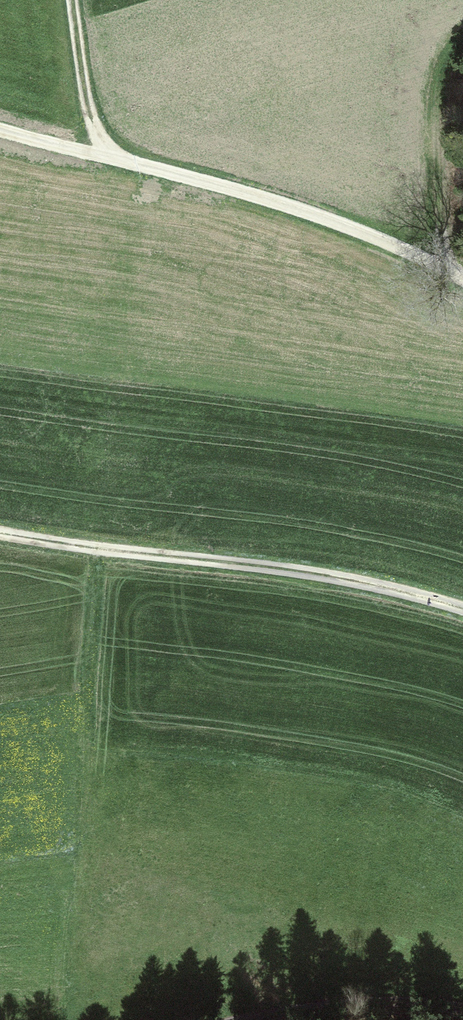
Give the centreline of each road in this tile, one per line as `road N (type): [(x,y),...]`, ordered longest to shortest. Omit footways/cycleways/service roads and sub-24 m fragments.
road 1 (track): [(0,129),(314,212),(462,280)]
road 2 (track): [(462,608),(323,576),(0,534)]
road 3 (track): [(247,1019),(379,999),(462,1005)]
road 4 (track): [(72,0),(82,101),(112,161)]

